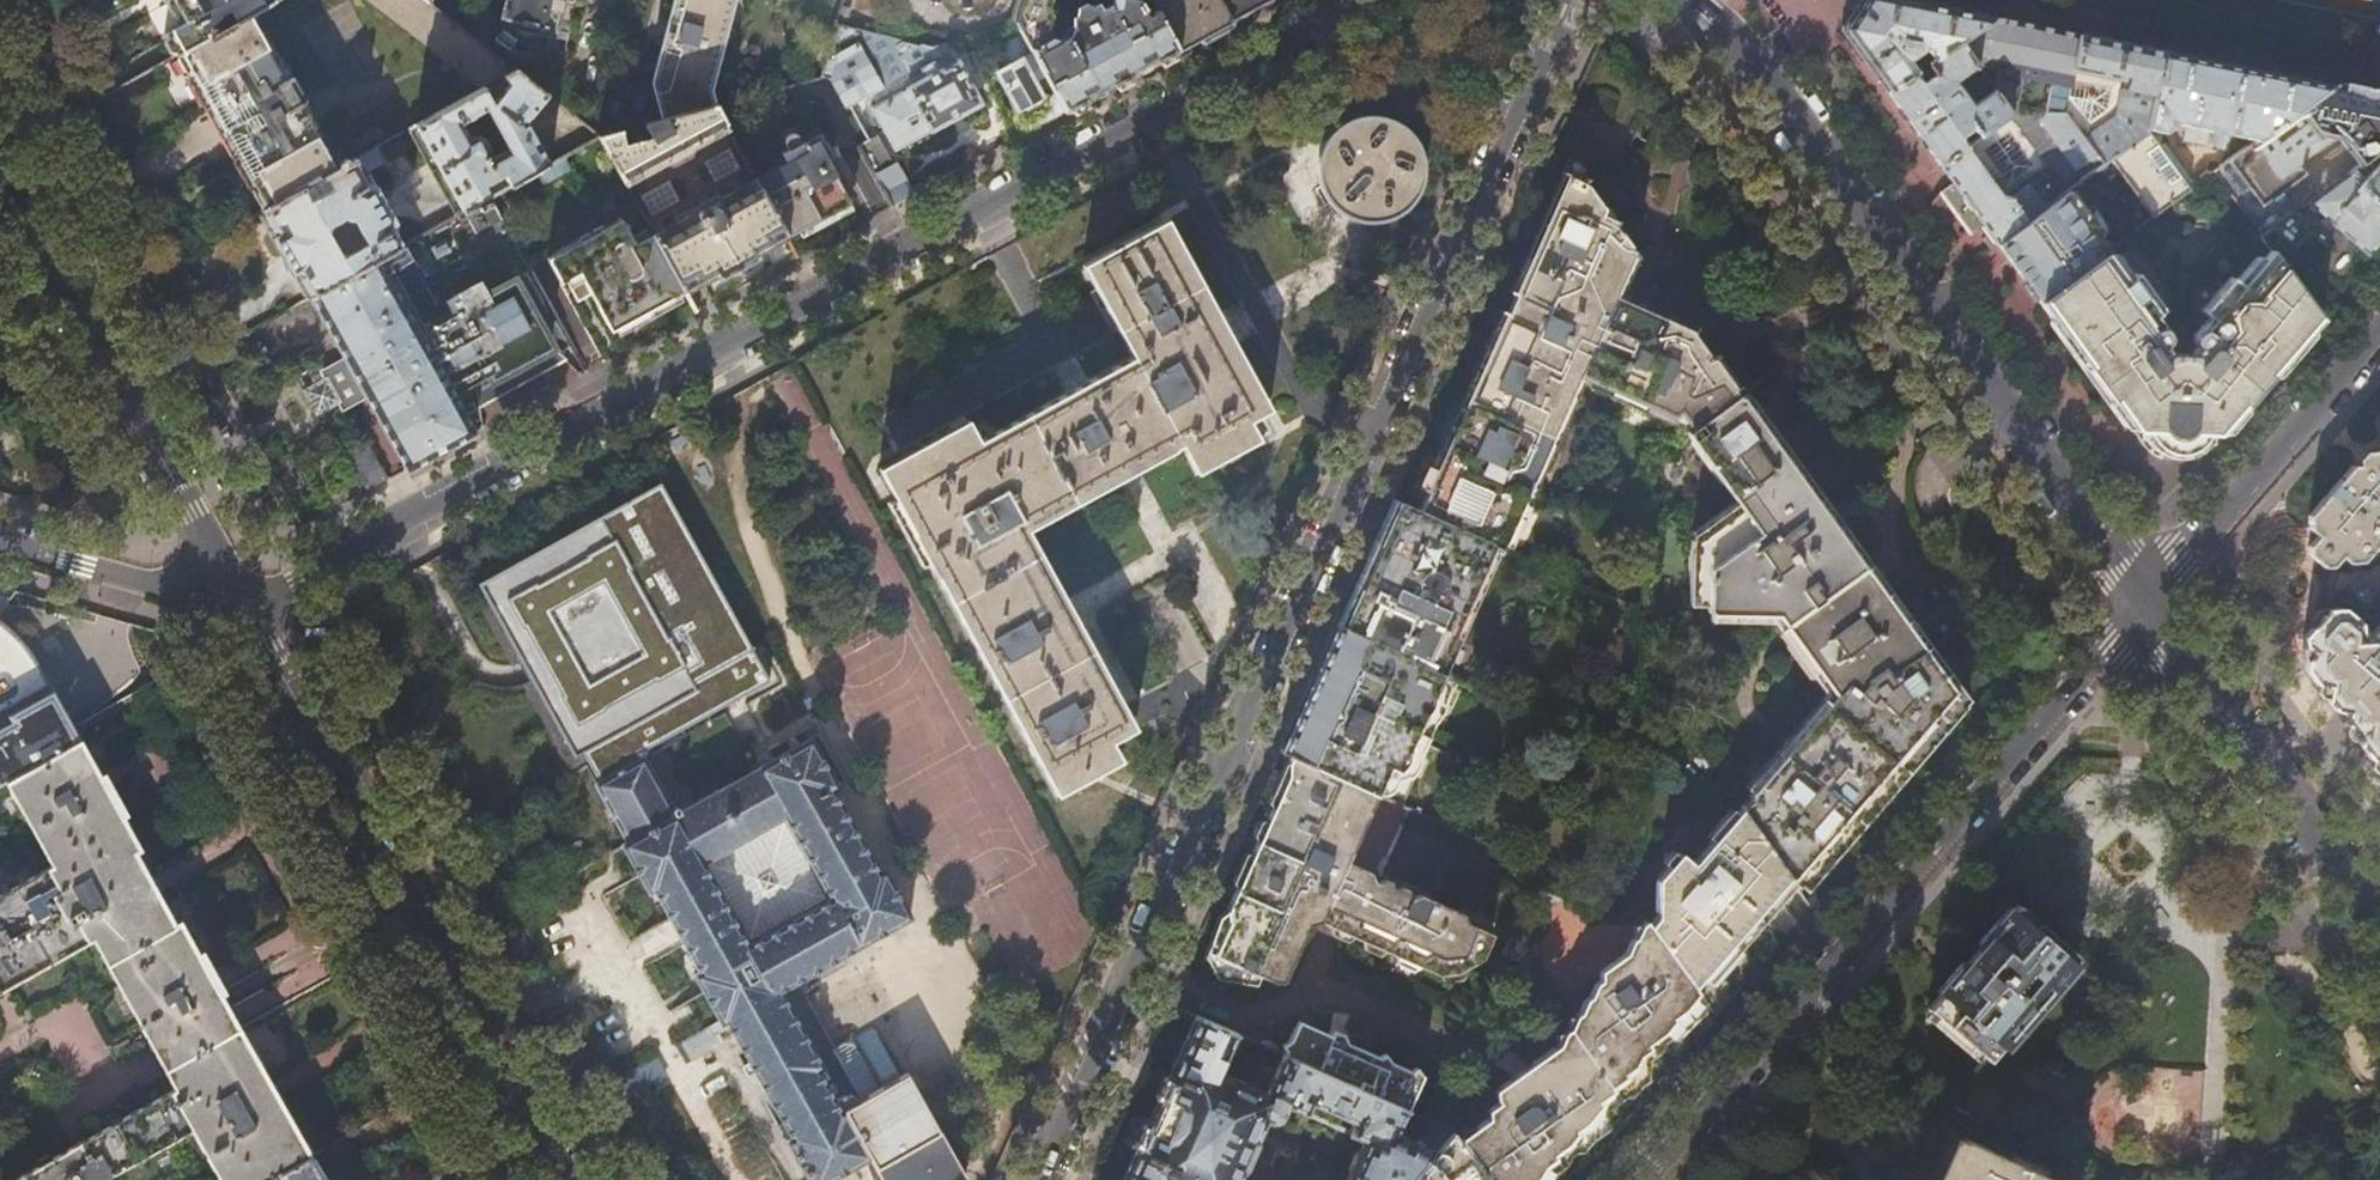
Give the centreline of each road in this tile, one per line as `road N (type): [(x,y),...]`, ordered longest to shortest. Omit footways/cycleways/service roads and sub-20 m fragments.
road 1 (residential): [(1566,0),(1045,1179)]
road 2 (residential): [(247,604),(1378,0)]
road 3 (residential): [(1647,1179),(2145,606)]
road 4 (tertiary): [(1700,0),(1771,81),(2145,606)]
road 5 (tertiary): [(568,1179),(247,604)]
road 6 (tertiary): [(247,604),(0,162)]
road 7 (tertiary): [(2145,606),(2379,927)]
road 8 (residential): [(2145,606),(2379,332)]
road 9 (residential): [(0,537),(247,604)]

